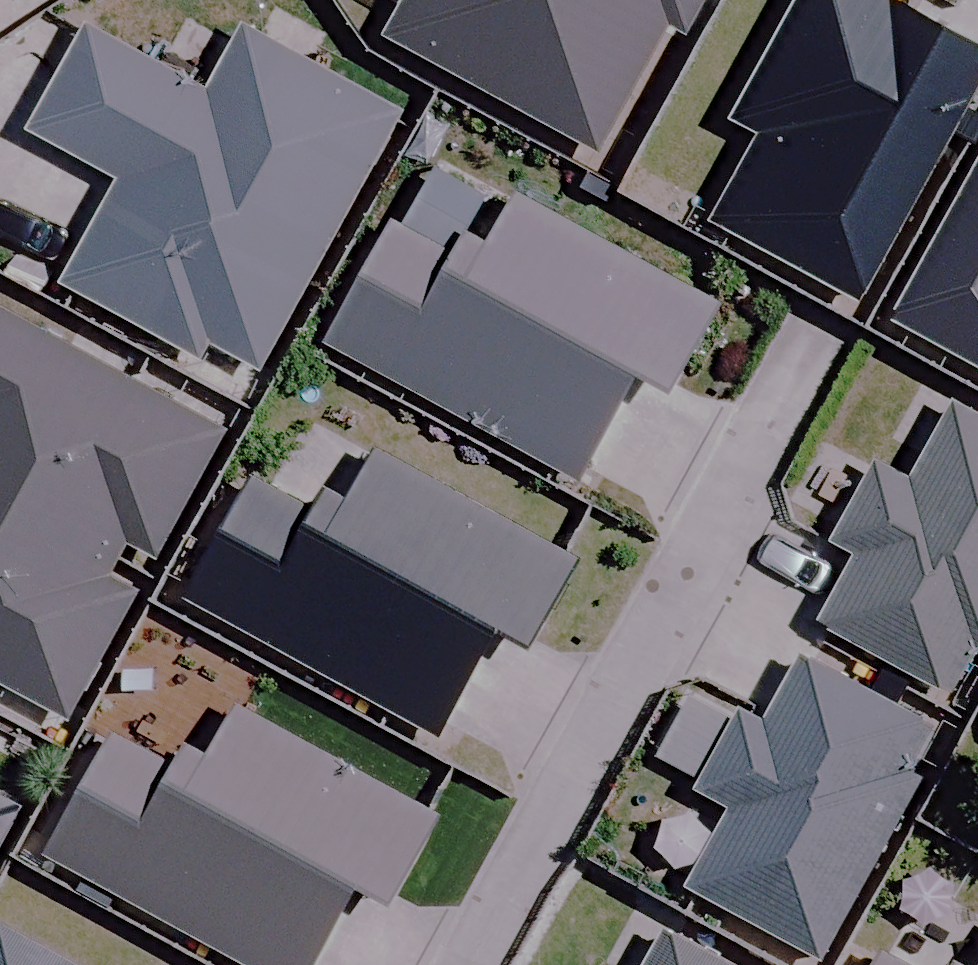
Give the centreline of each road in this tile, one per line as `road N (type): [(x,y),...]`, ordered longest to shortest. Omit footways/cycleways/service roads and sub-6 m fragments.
road 1 (residential): [(459,964),(827,320)]

